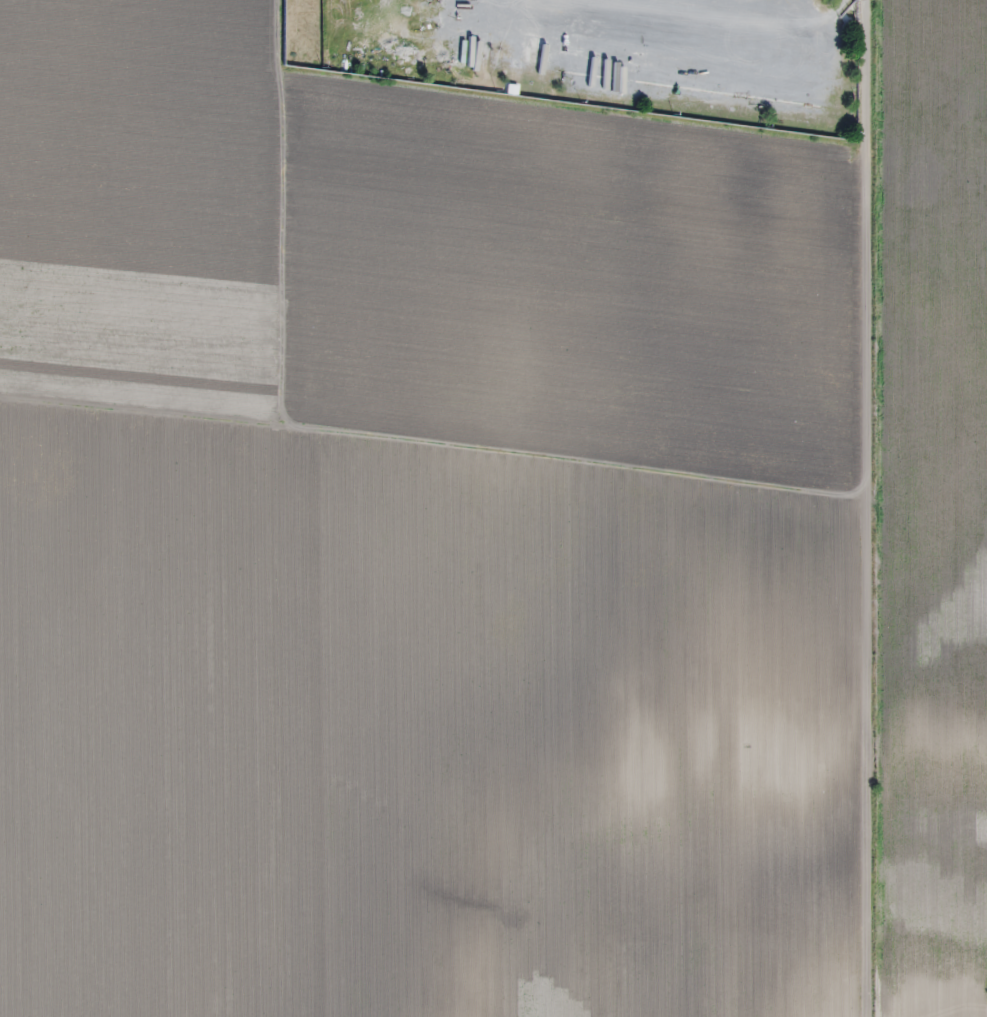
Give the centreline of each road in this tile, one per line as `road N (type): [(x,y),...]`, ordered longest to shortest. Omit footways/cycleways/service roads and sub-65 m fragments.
road 1 (residential): [(866,129),(867,0)]

